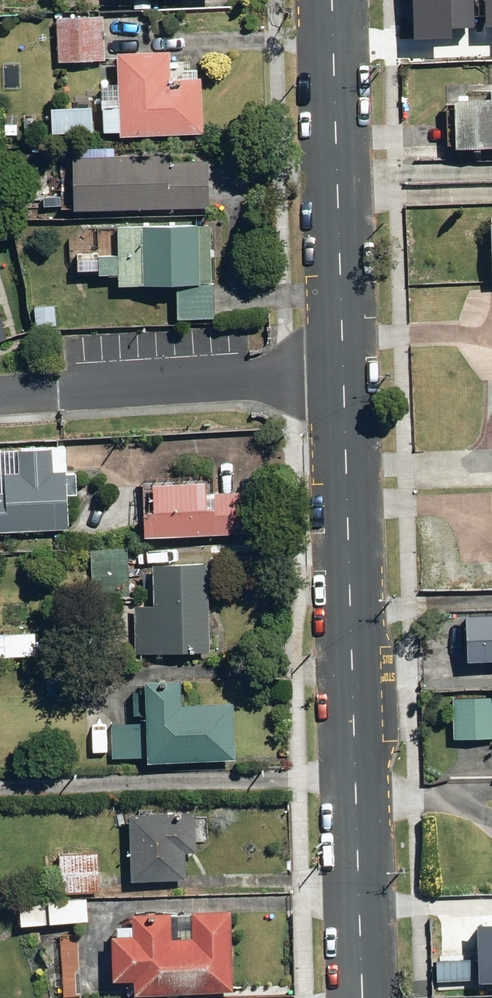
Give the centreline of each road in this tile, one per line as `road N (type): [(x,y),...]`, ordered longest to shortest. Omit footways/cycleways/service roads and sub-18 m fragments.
road 1 (tertiary): [(350,378),(358,845)]
road 2 (tertiary): [(334,0),(350,378)]
road 3 (residential): [(0,400),(350,378)]
road 4 (tertiary): [(363,997),(358,845)]

